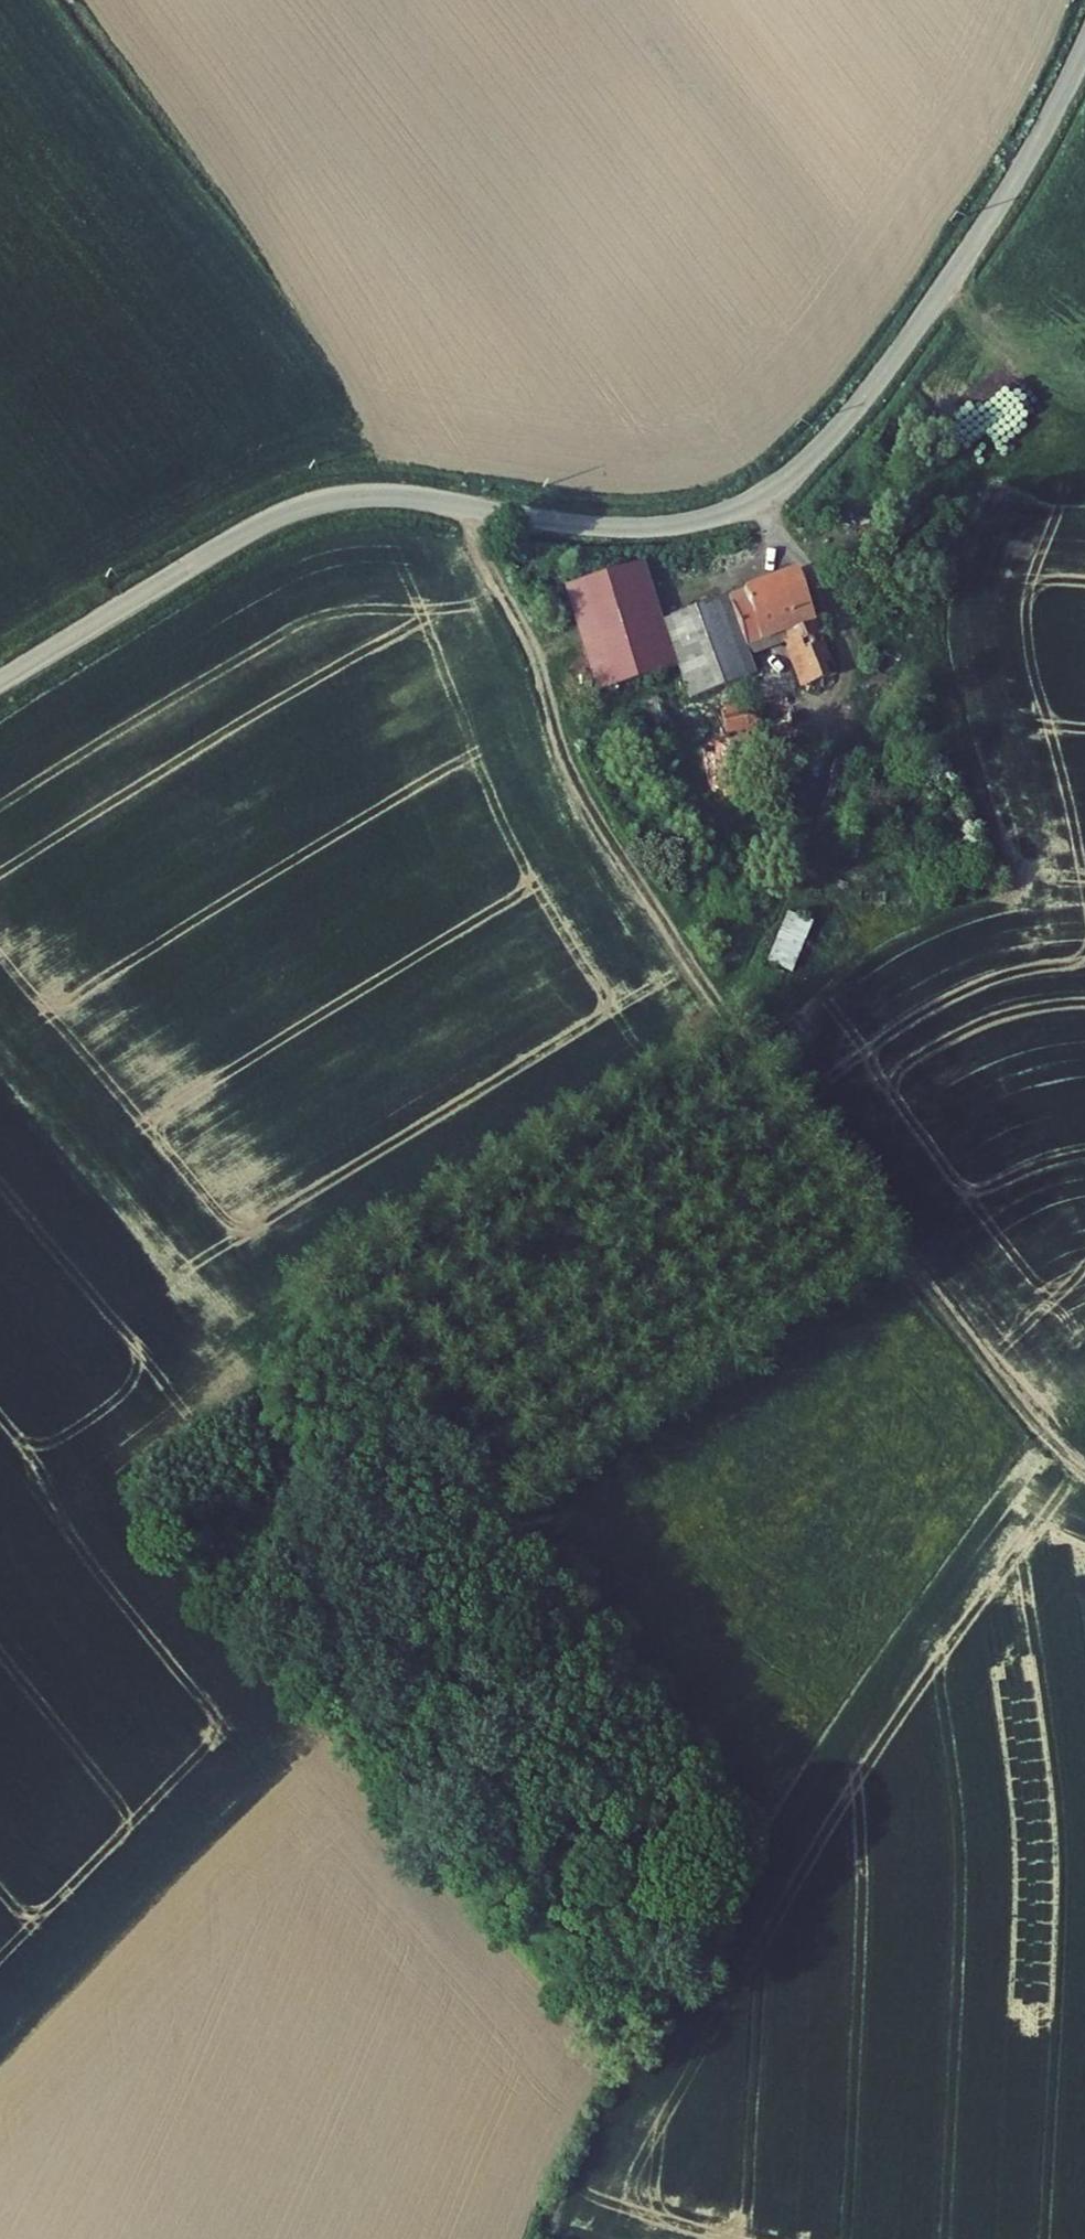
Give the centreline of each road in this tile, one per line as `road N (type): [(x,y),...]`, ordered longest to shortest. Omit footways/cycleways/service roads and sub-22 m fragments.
road 1 (unclassified): [(1084,49),(1017,181),(893,364),(821,447),(763,495),(710,517),(630,526),(416,496),(321,501),(251,530),(0,681)]

